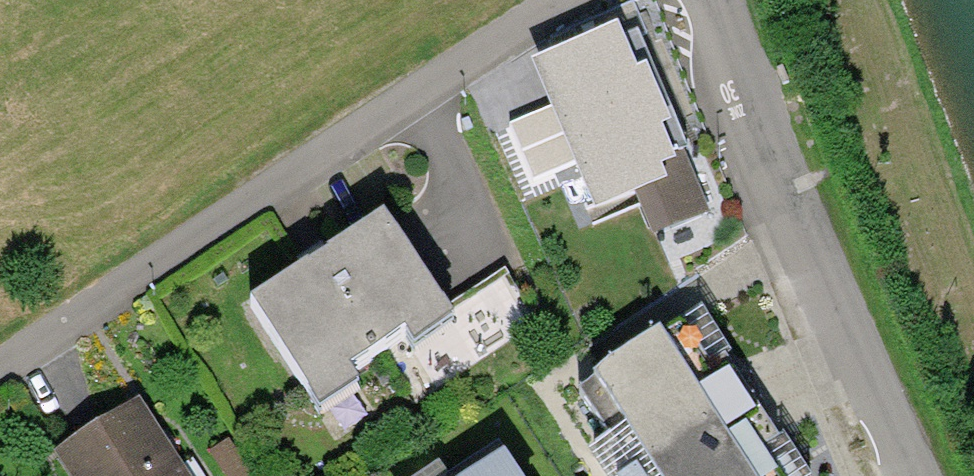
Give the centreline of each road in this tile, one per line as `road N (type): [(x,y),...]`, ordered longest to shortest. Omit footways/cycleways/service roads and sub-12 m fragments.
road 1 (residential): [(0,364),(561,0)]
road 2 (residential): [(905,475),(797,244),(705,0)]

